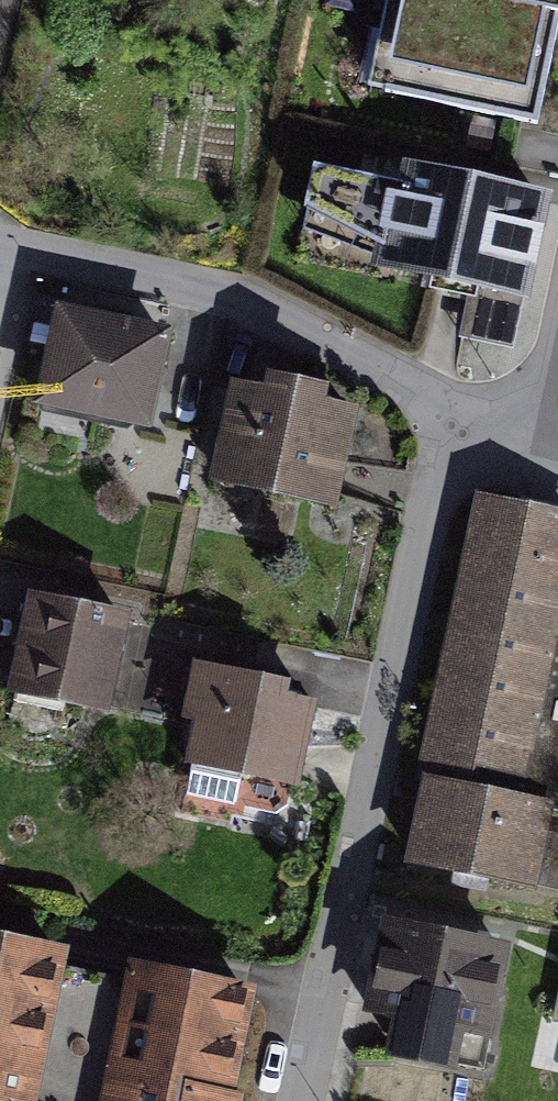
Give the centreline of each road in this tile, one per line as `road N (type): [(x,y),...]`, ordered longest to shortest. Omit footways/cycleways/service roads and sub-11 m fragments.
road 1 (residential): [(452,422),(305,1100)]
road 2 (residential): [(18,249),(243,297),(452,422)]
road 3 (residential): [(452,422),(488,426),(534,407),(557,359)]

